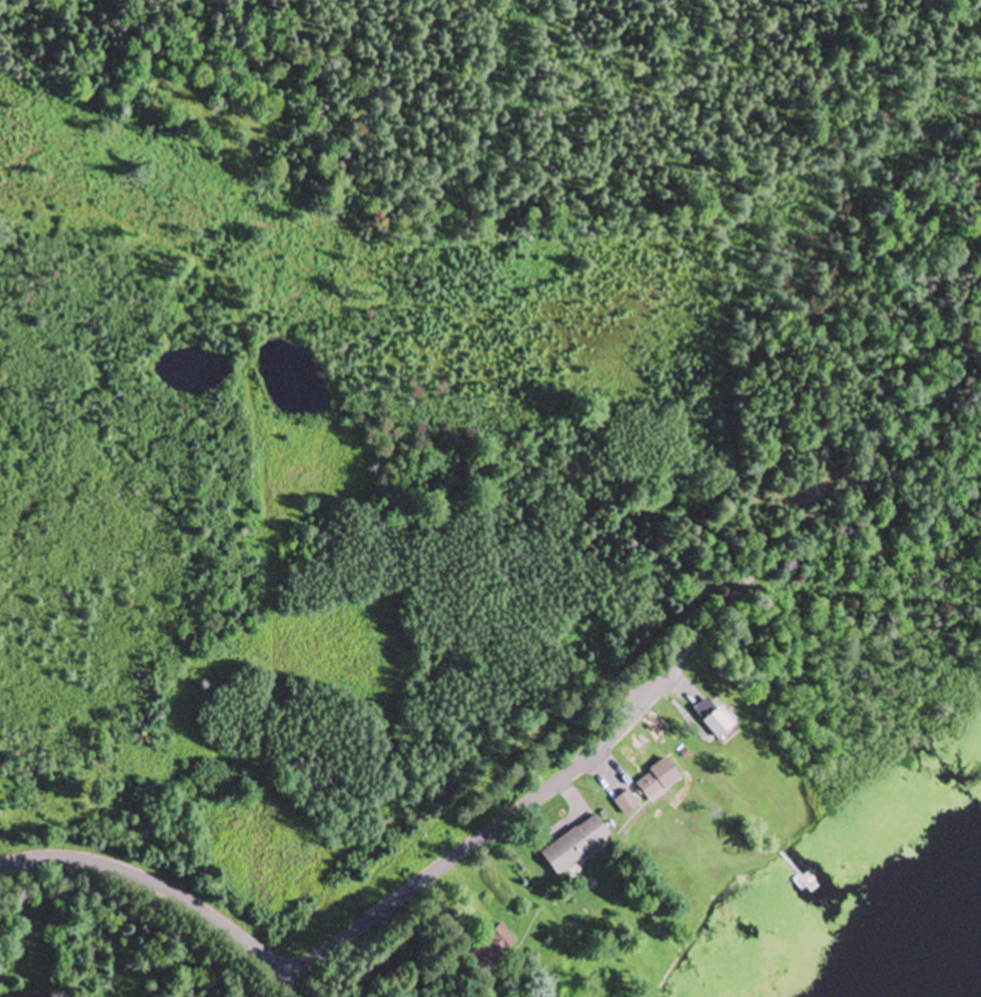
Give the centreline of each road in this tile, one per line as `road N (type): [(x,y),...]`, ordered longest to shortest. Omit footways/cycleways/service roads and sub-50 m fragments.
road 1 (residential): [(0,867),(71,860),(131,873),(201,906),(280,964),(297,966),(490,832),(674,674)]

